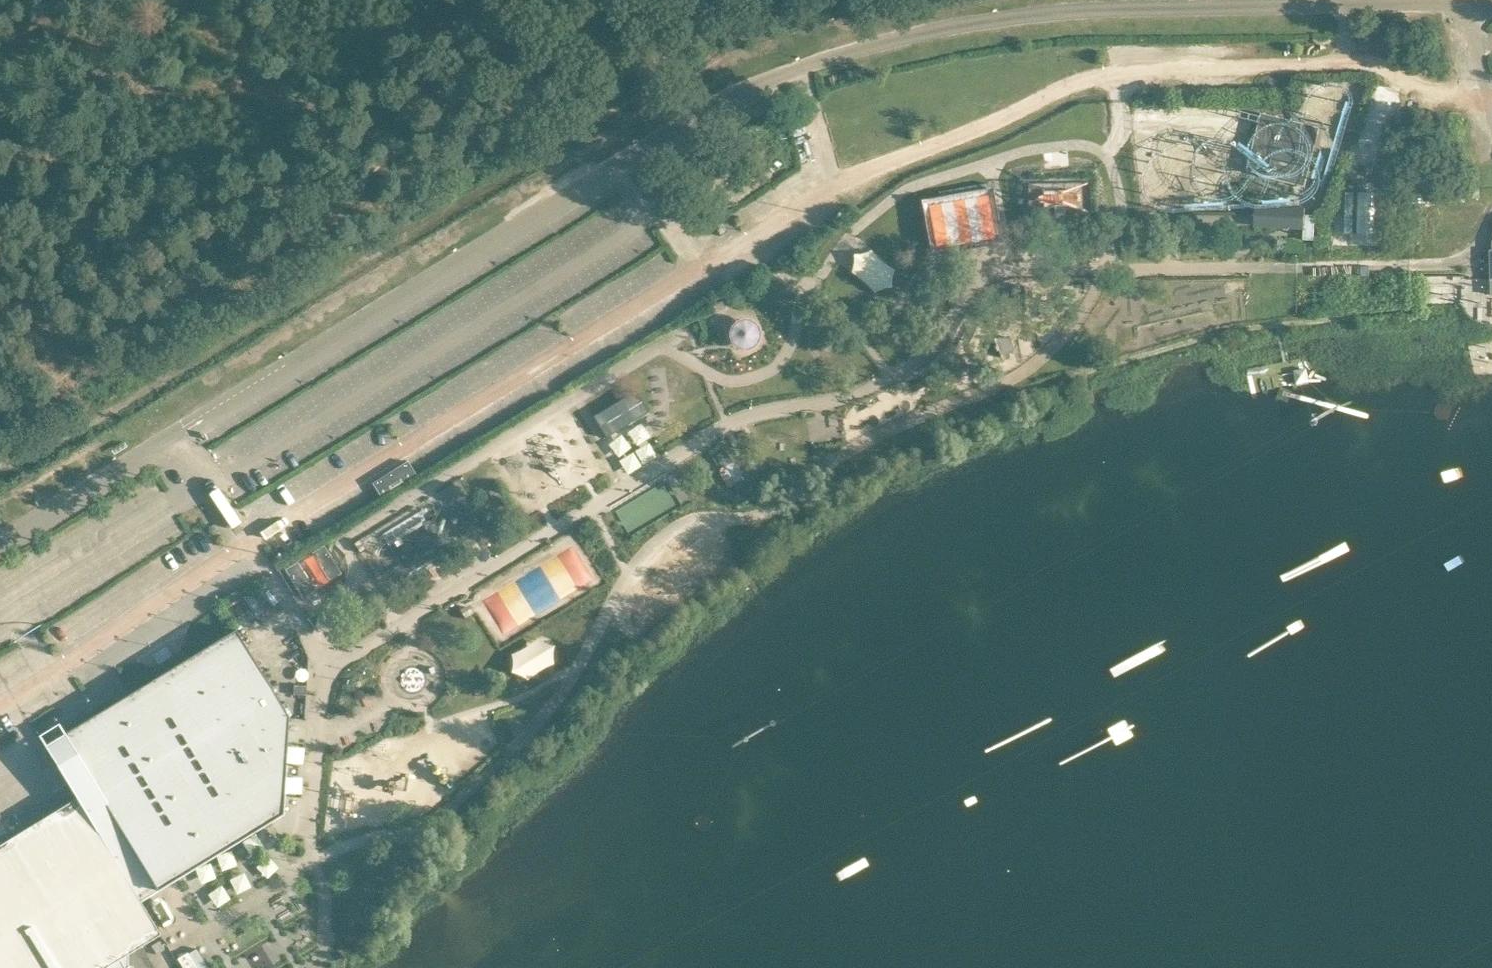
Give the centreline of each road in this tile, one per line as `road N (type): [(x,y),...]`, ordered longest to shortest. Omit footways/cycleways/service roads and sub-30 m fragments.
road 1 (unclassified): [(0,540),(771,70),(922,28),(1006,16),(1491,2)]

